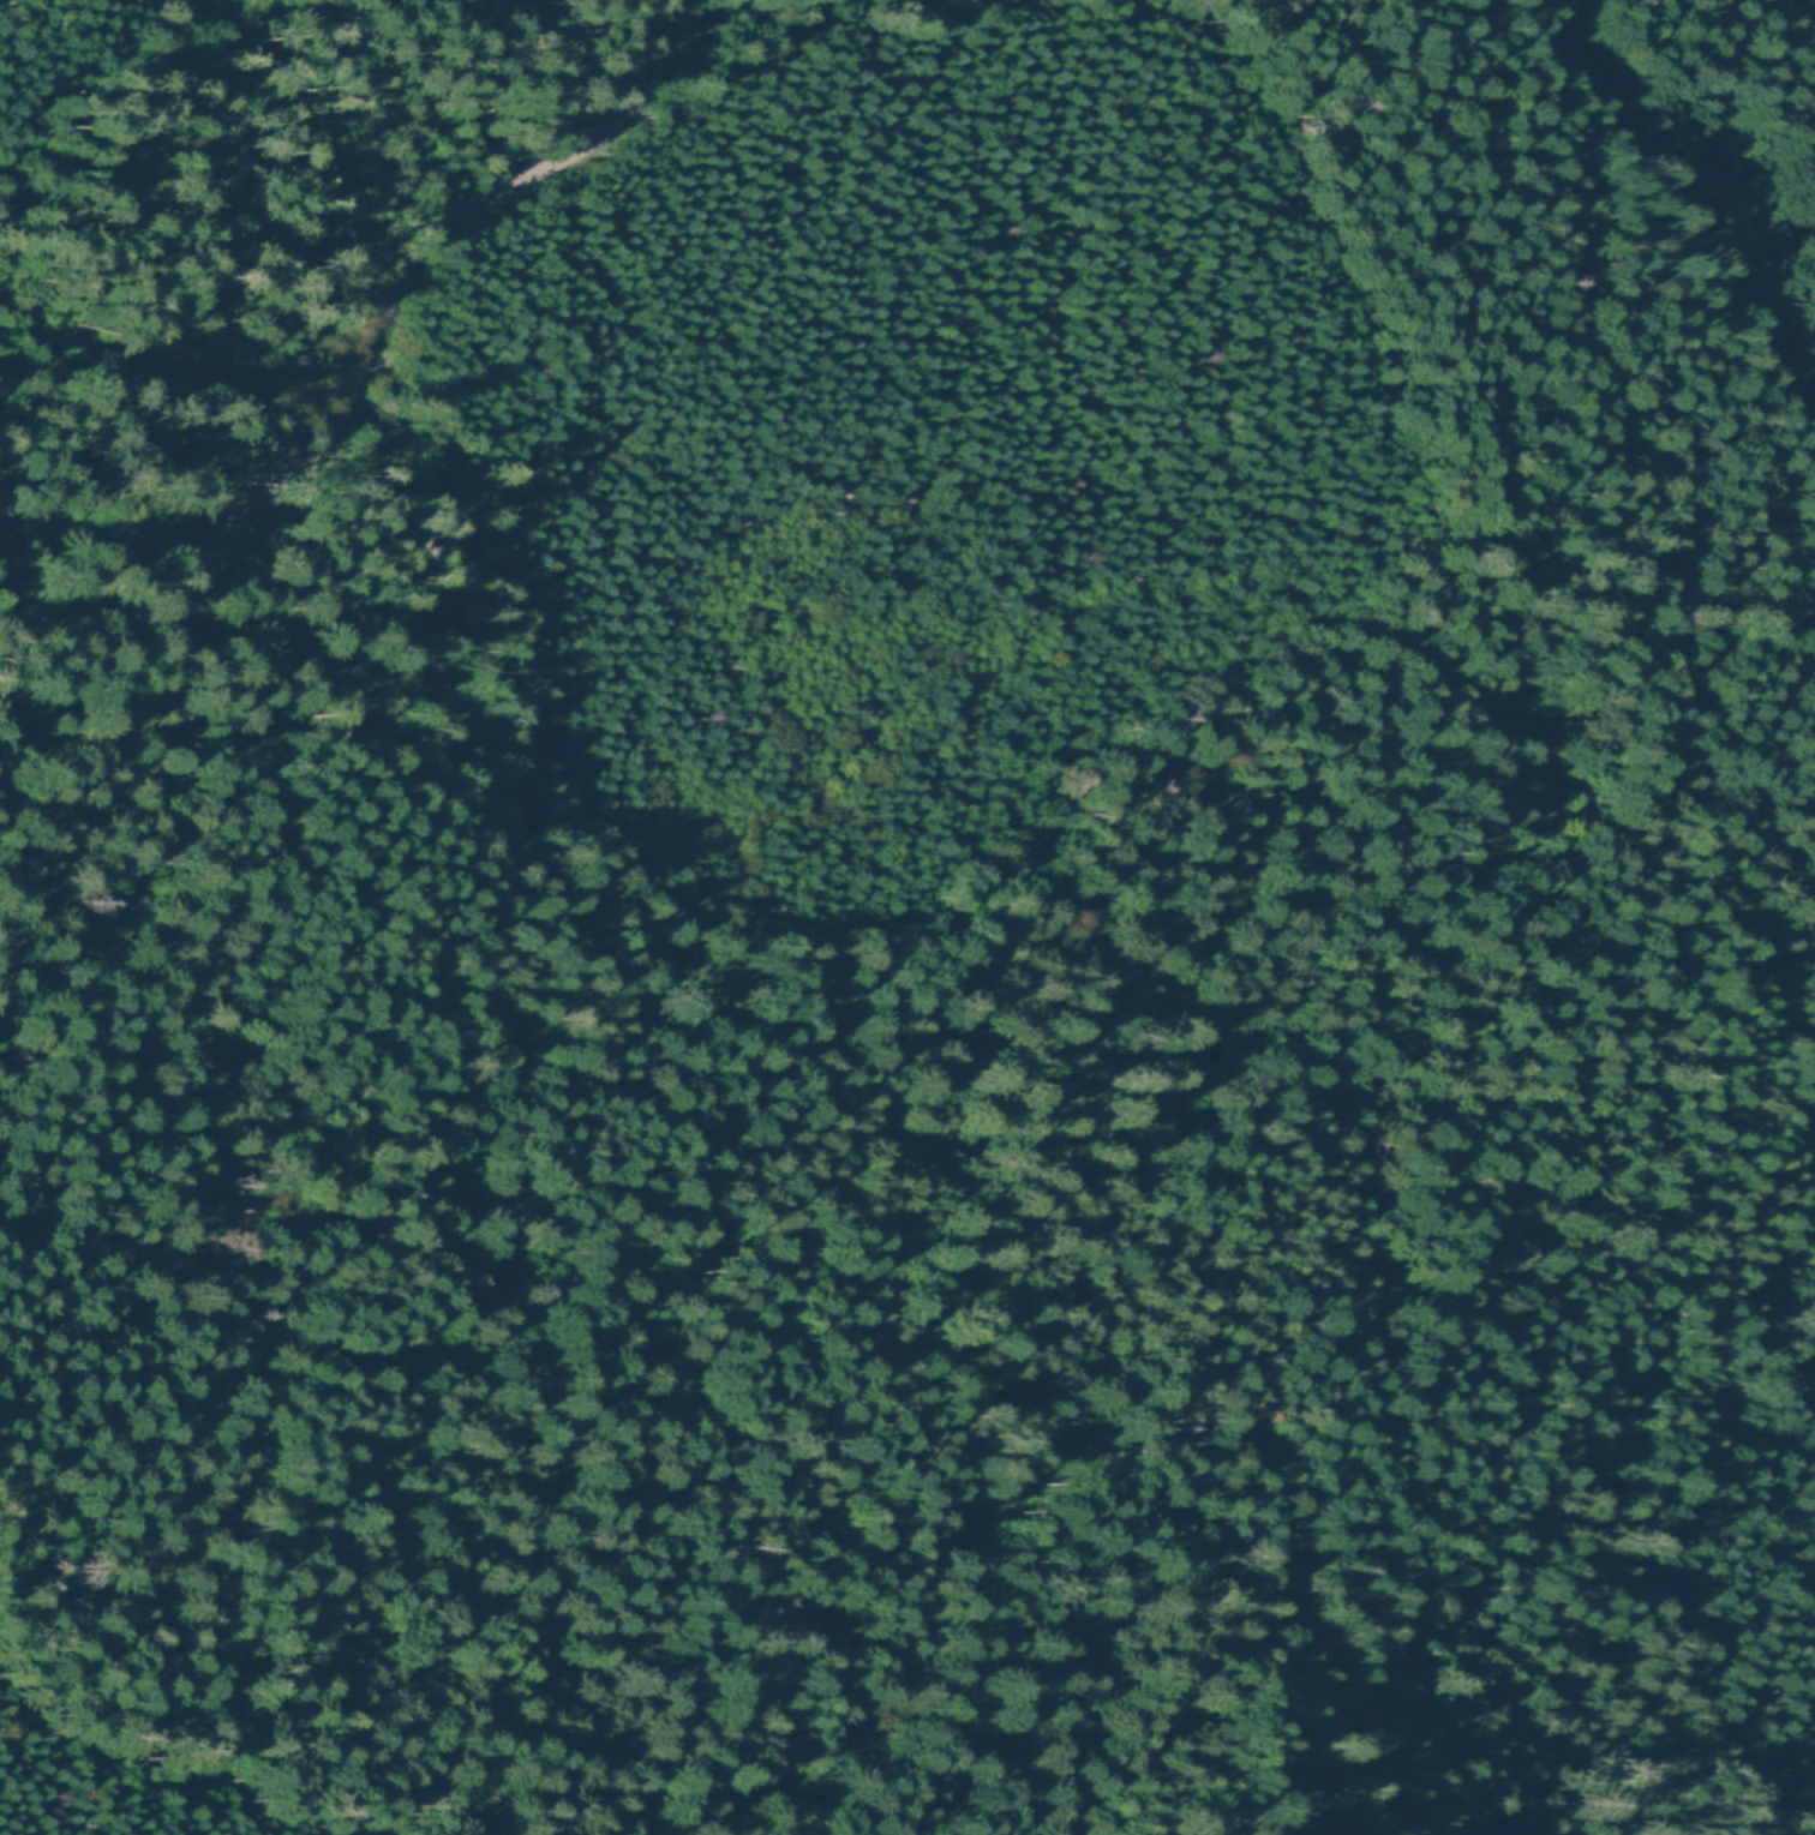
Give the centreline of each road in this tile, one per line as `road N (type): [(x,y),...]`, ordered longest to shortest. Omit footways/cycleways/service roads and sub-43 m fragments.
road 1 (residential): [(653,0),(627,95),(432,235),(364,391),(259,504),(169,534),(10,533),(0,542)]
road 2 (track): [(1814,366),(1694,204),(1567,0)]

